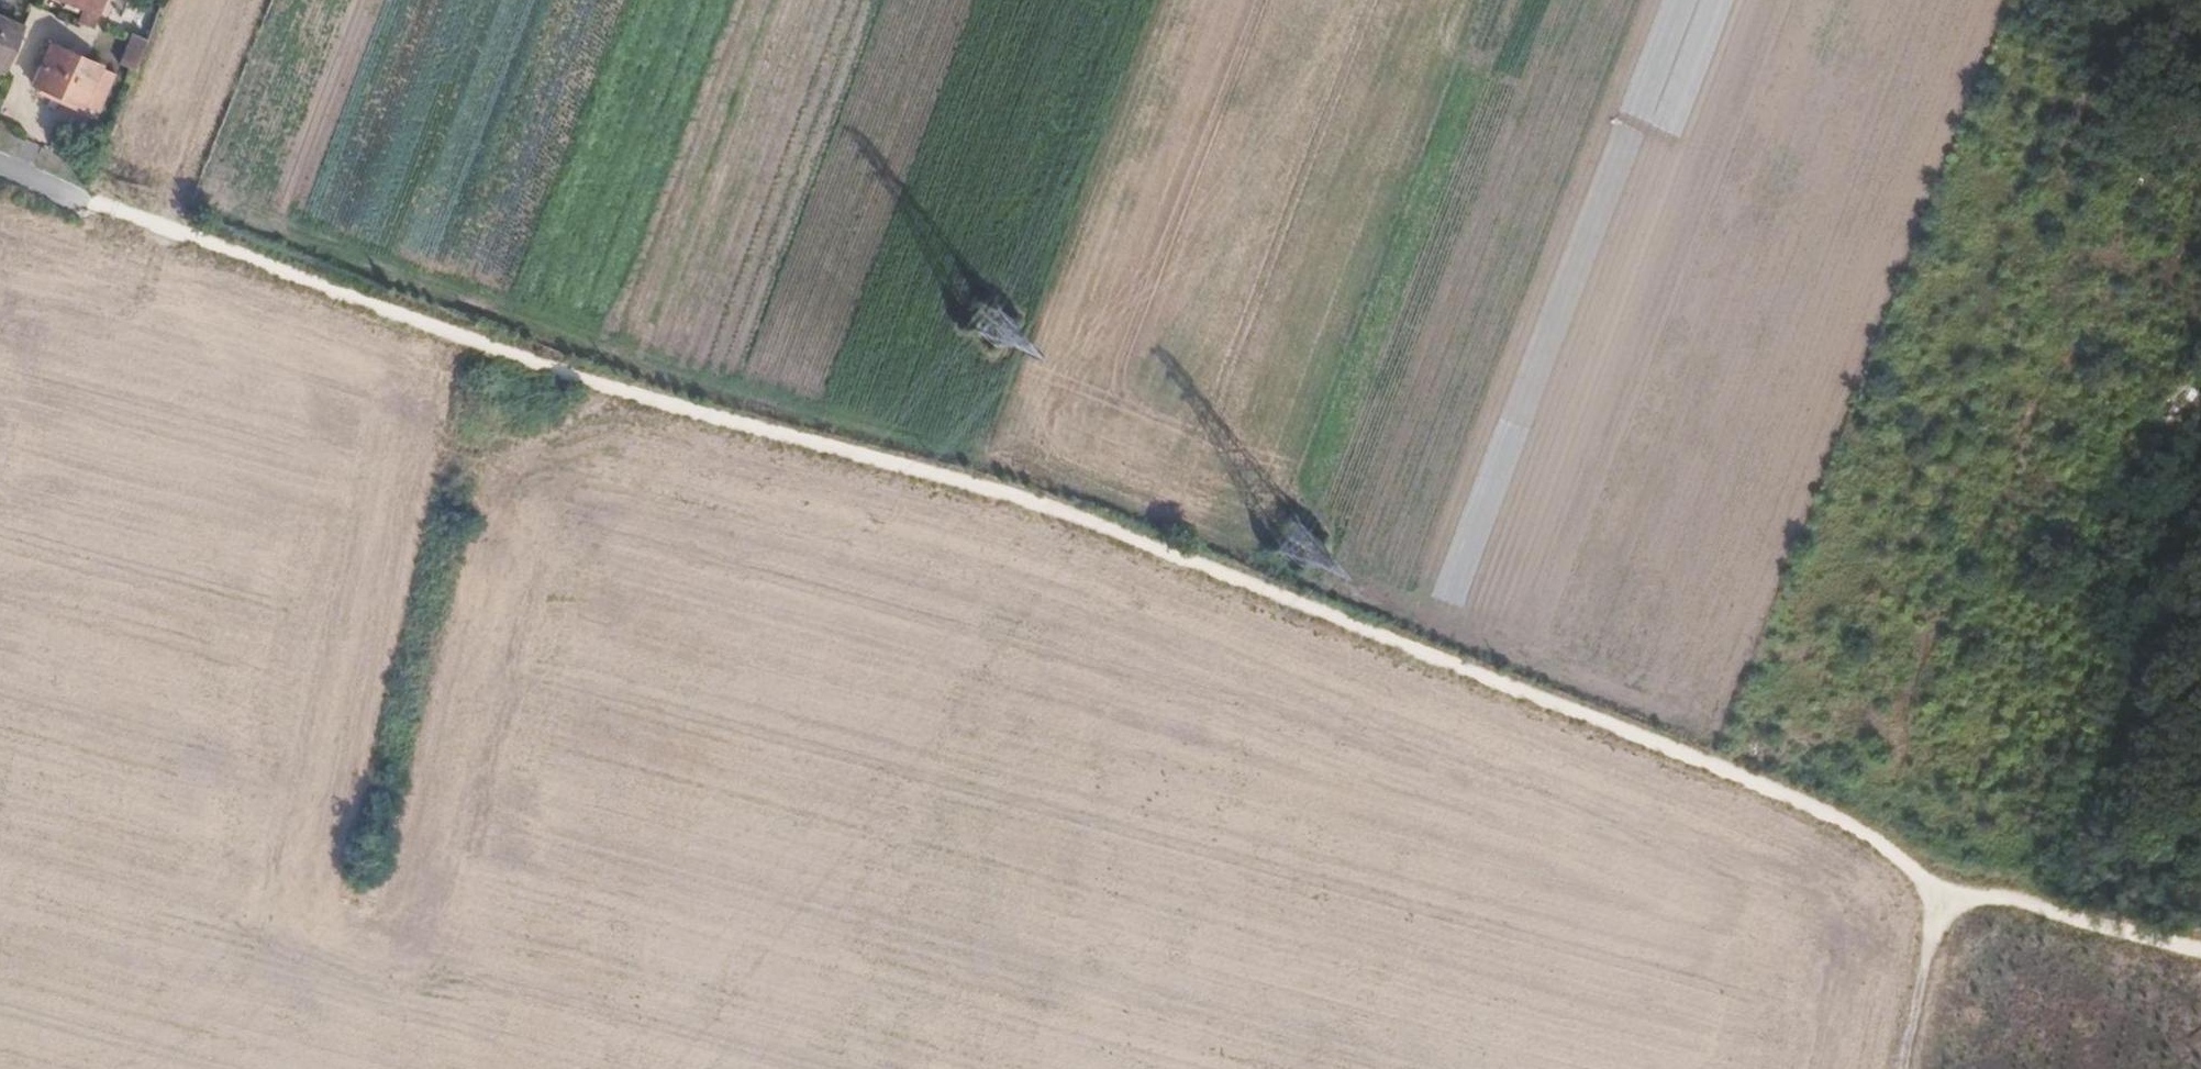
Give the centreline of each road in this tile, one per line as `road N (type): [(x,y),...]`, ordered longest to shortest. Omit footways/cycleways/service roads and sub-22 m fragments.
road 1 (track): [(1906,1068),(1941,901)]

